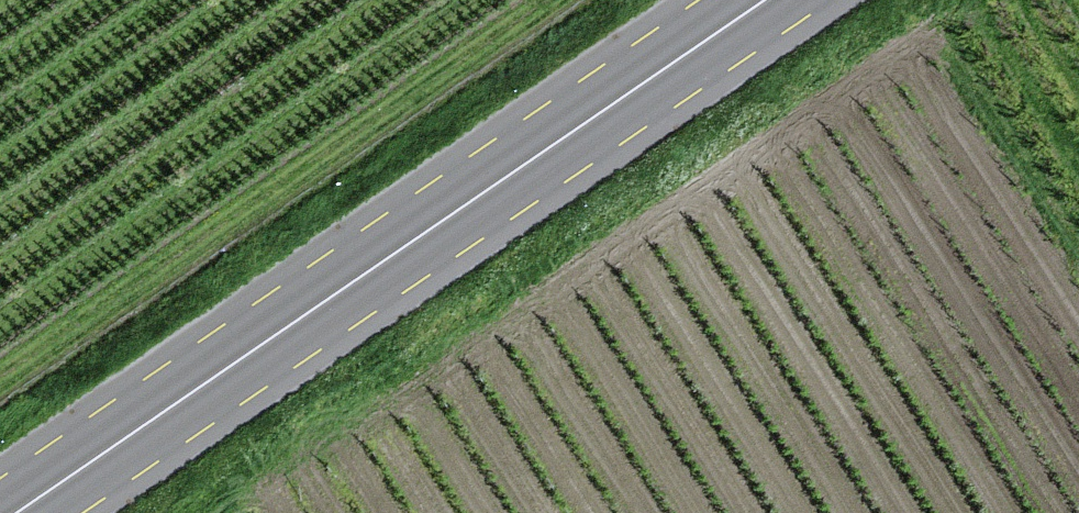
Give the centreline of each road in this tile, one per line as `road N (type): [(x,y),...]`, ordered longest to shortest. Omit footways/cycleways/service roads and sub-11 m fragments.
road 1 (primary): [(52,512),(801,0)]
road 2 (primary): [(717,0),(0,496)]

